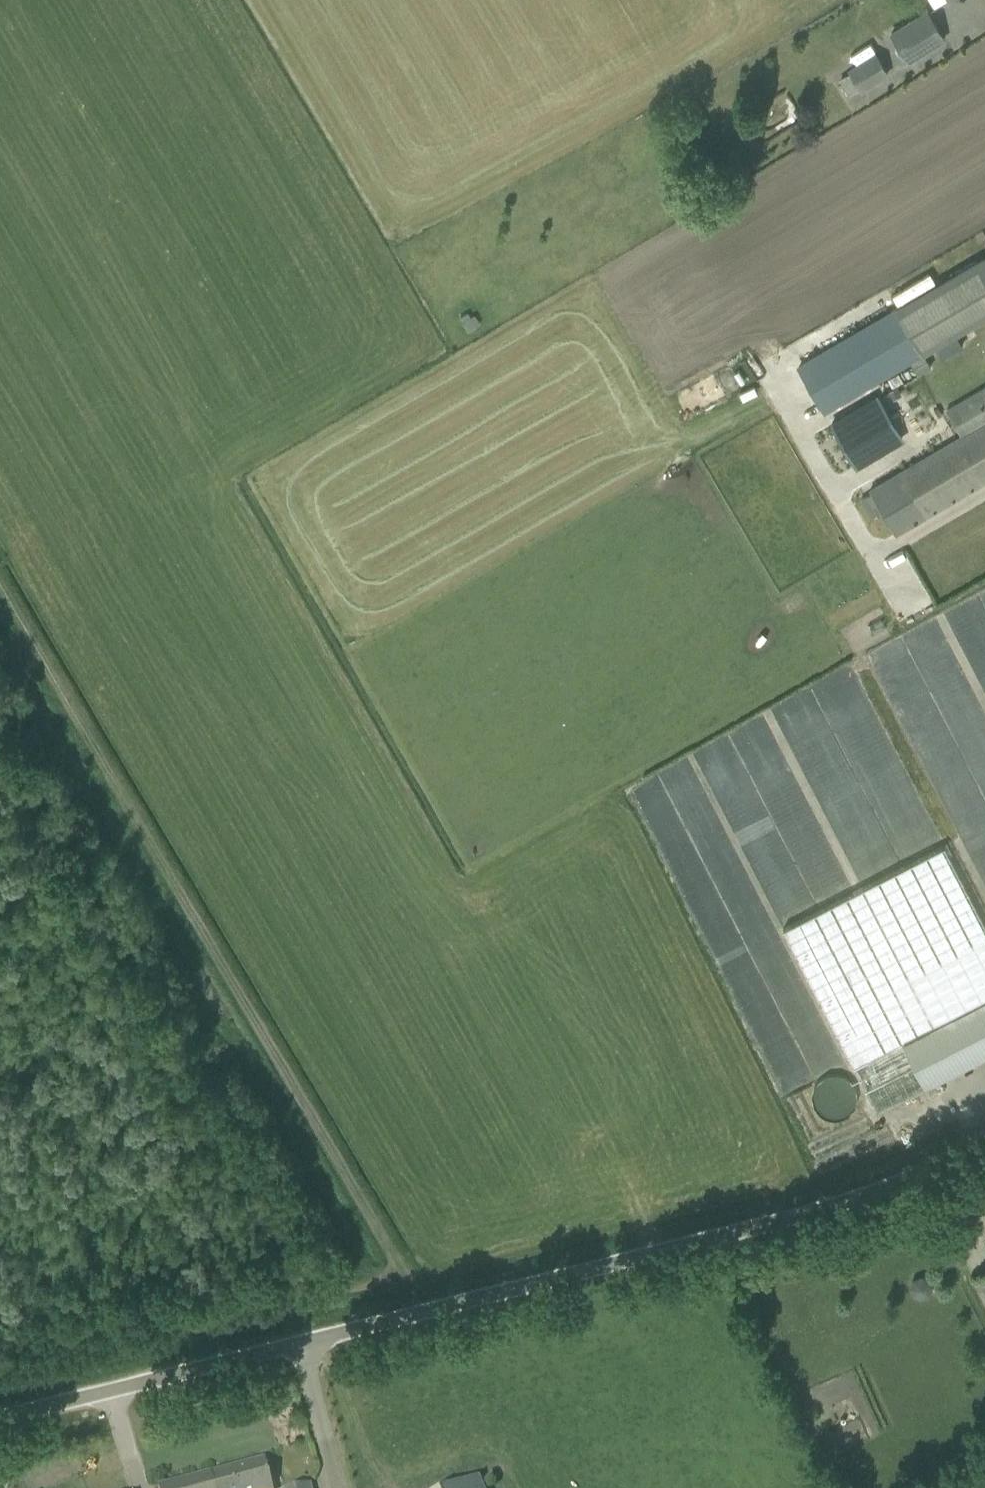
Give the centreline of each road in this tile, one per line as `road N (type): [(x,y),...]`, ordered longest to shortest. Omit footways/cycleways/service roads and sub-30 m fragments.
road 1 (unclassified): [(0,1418),(833,1202),(984,1136)]

